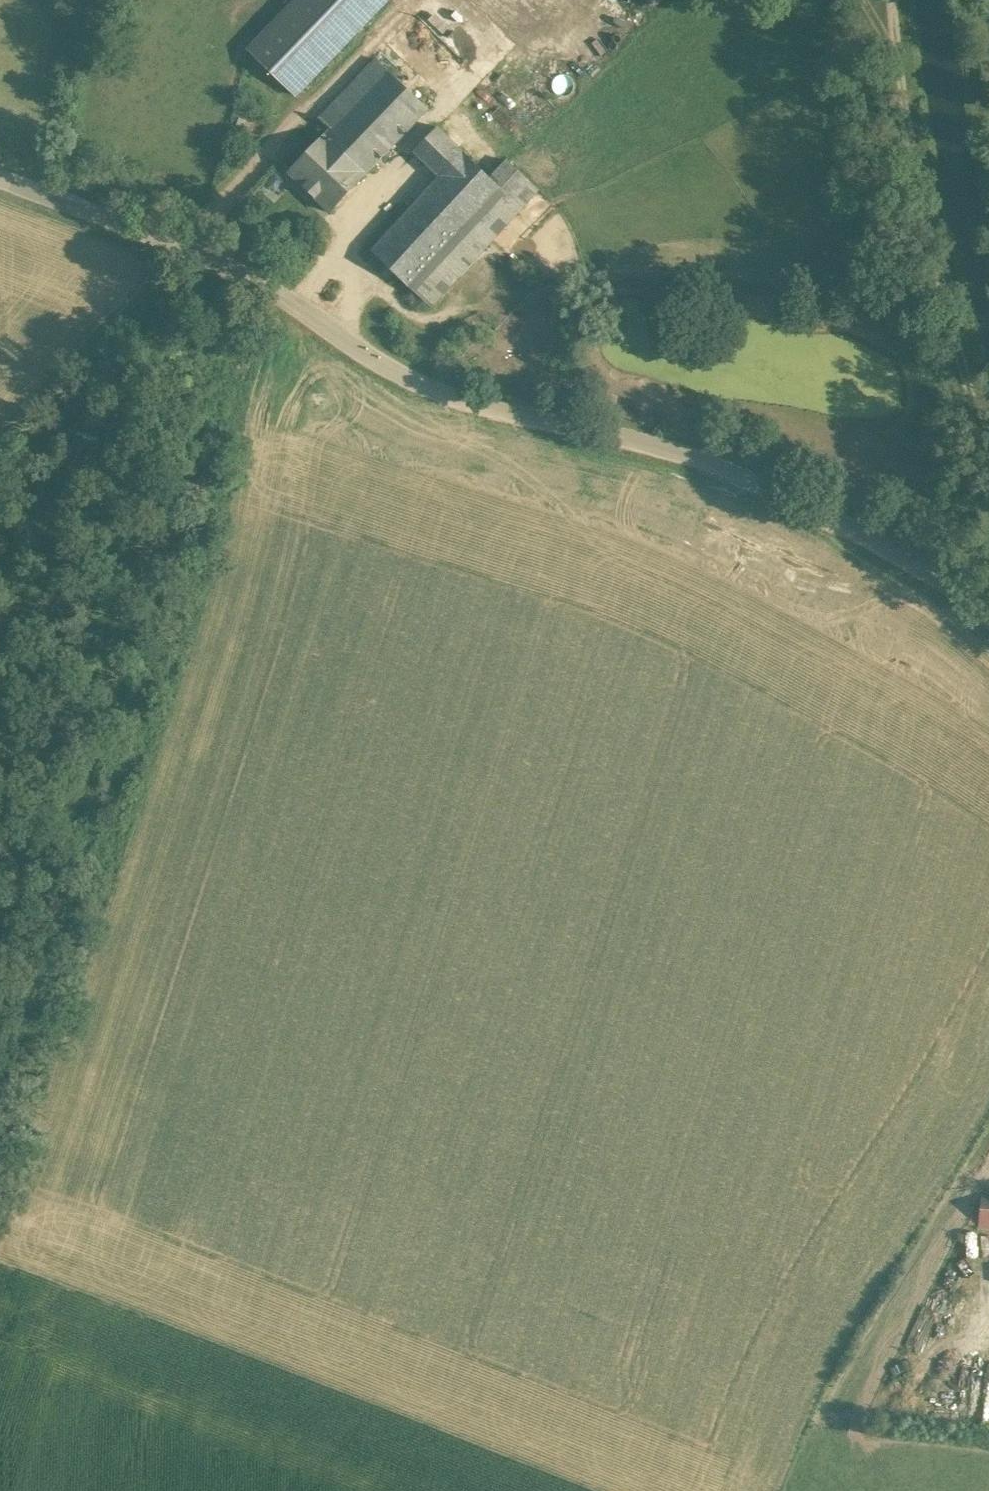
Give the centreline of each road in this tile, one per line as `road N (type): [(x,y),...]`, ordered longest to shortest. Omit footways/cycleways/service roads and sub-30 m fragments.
road 1 (unclassified): [(988,593),(857,511),(640,424),(452,385),(197,245),(0,166)]
road 2 (track): [(197,245),(0,433)]

